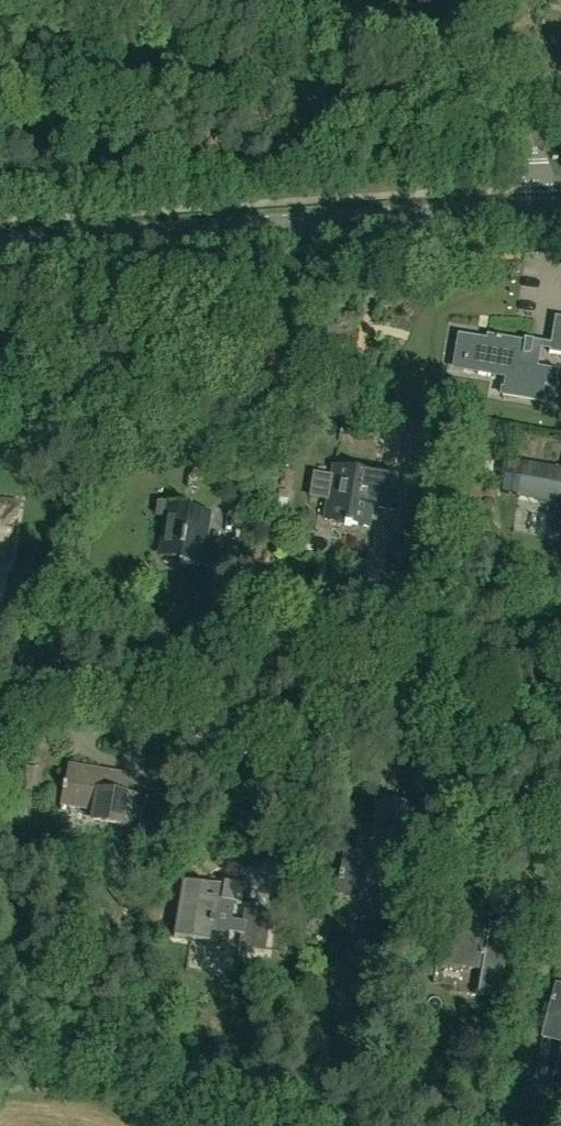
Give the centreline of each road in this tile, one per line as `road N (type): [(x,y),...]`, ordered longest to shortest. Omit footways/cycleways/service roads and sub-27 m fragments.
road 1 (unclassified): [(545,210),(533,147),(515,126),(495,119),(0,39)]
road 2 (residential): [(0,644),(560,738)]
road 3 (tertiary): [(545,210),(0,240)]

